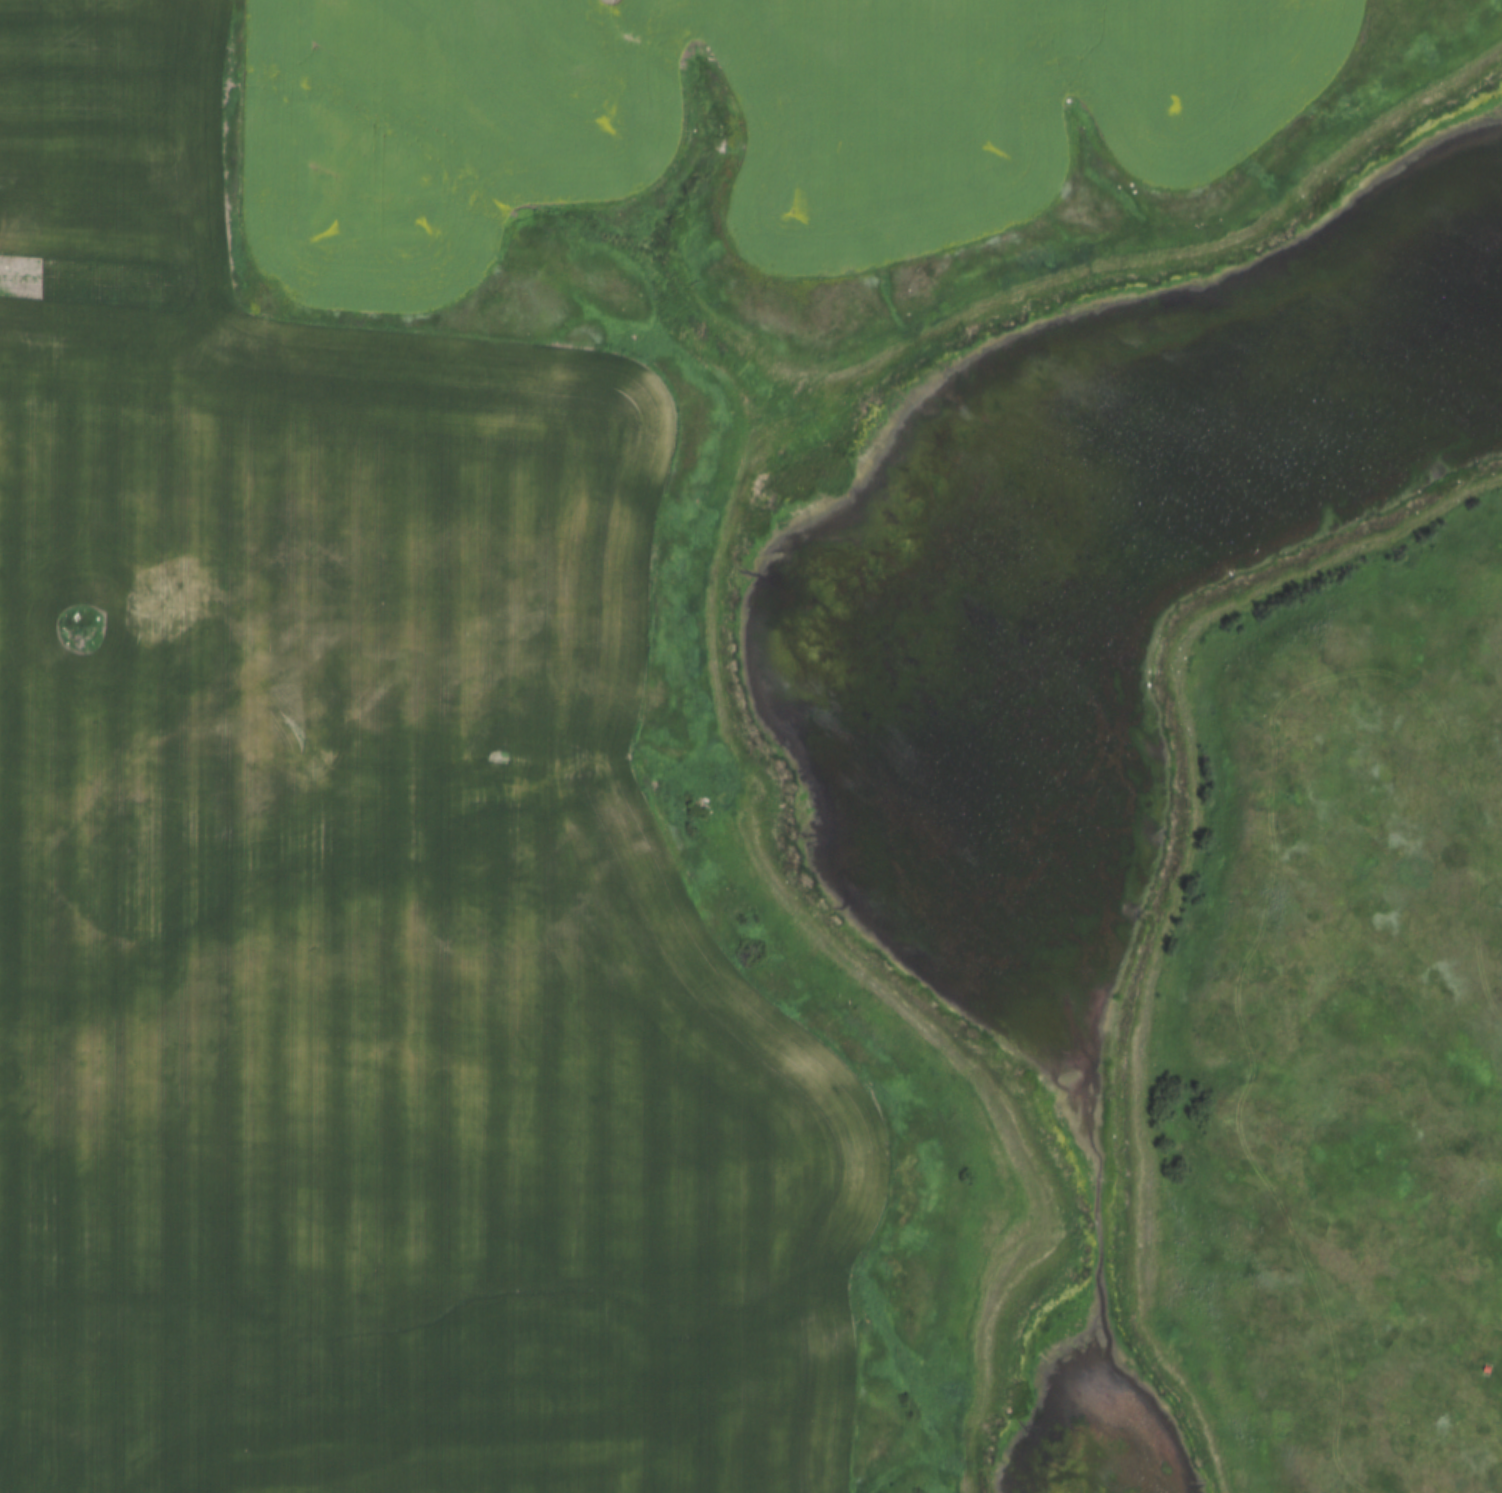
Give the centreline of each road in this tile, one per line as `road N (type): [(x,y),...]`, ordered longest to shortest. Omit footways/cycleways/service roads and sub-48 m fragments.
road 1 (residential): [(254,0),(256,308),(187,560)]

